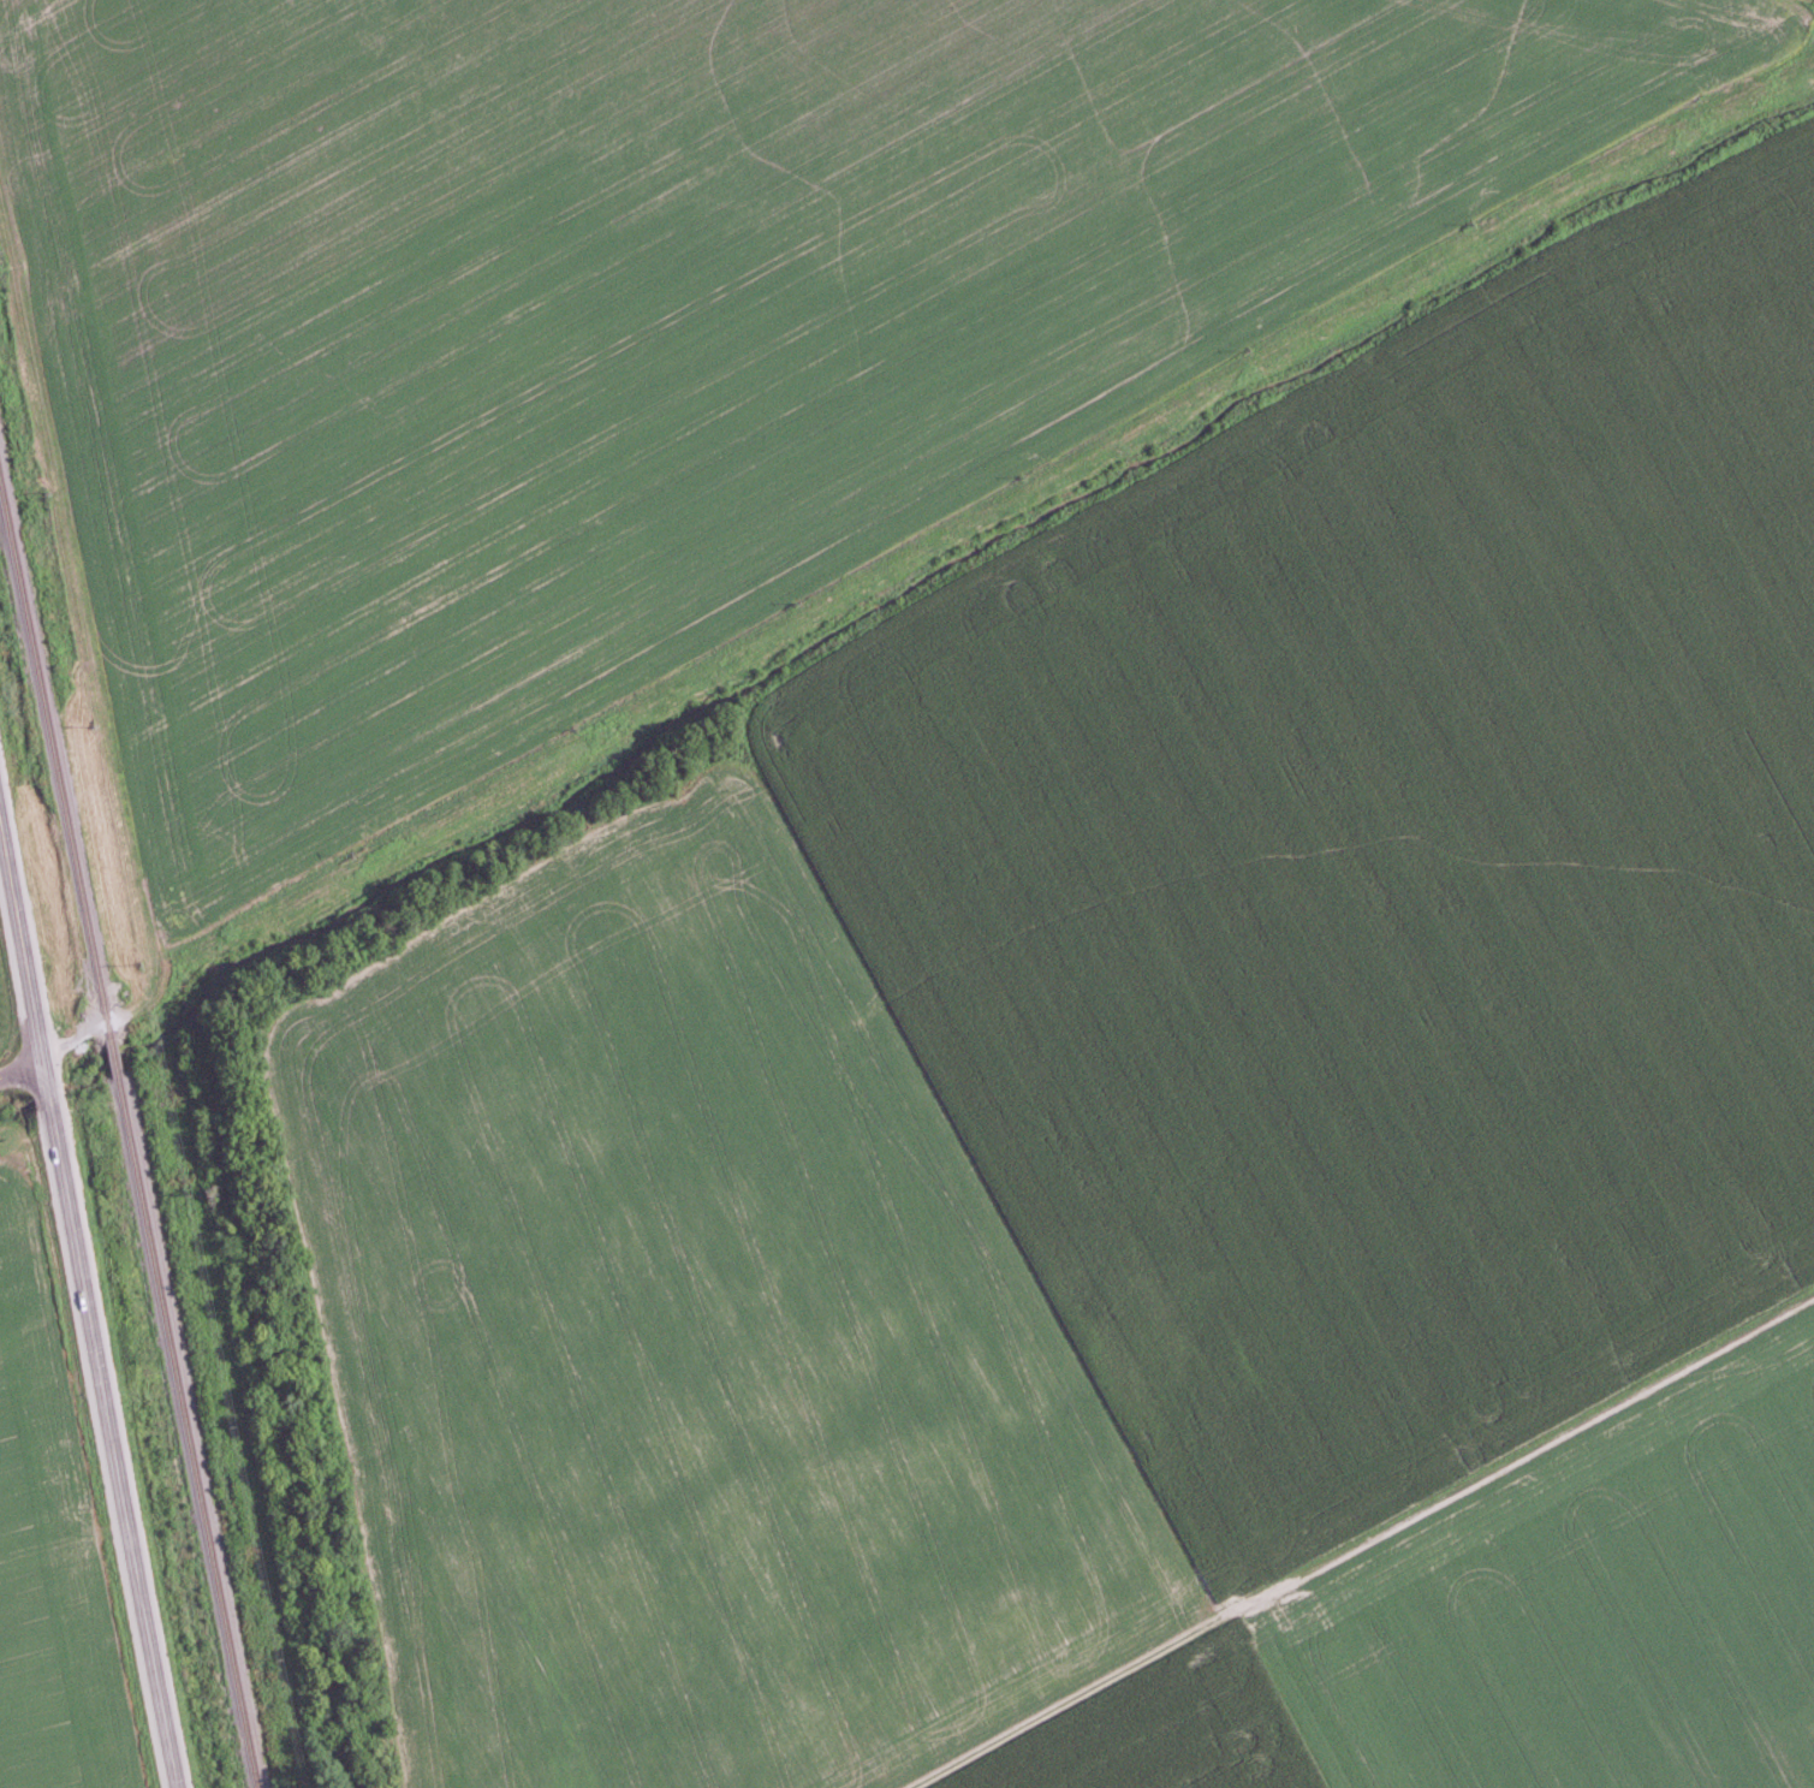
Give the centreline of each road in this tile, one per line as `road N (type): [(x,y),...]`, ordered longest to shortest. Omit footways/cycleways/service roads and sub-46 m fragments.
road 1 (primary): [(174,1787),(0,843)]

